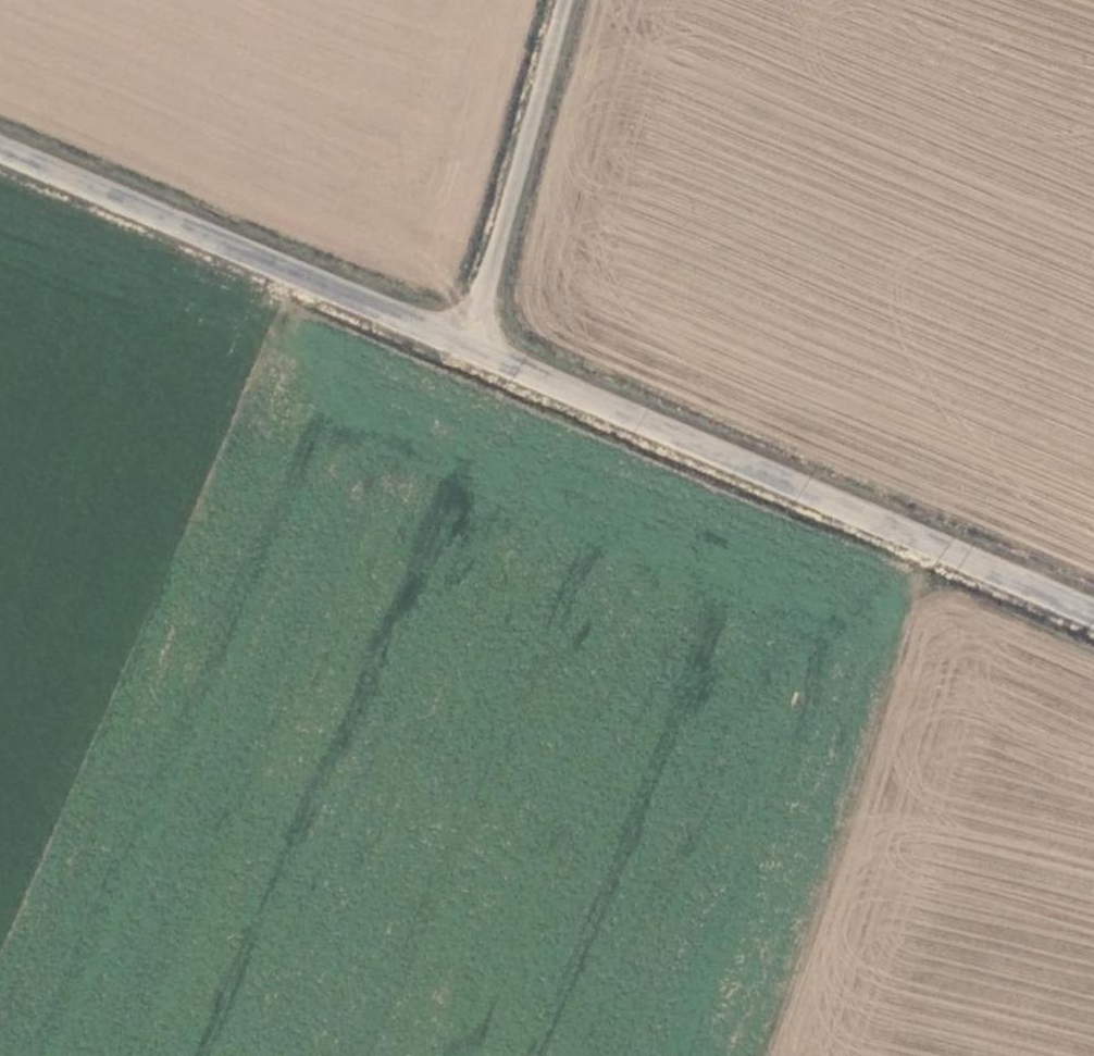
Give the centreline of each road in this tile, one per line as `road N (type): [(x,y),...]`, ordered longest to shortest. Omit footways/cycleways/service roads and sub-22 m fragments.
road 1 (tertiary): [(1093,614),(471,350)]
road 2 (tertiary): [(471,350),(0,150)]
road 3 (unclassified): [(471,350),(567,0)]

